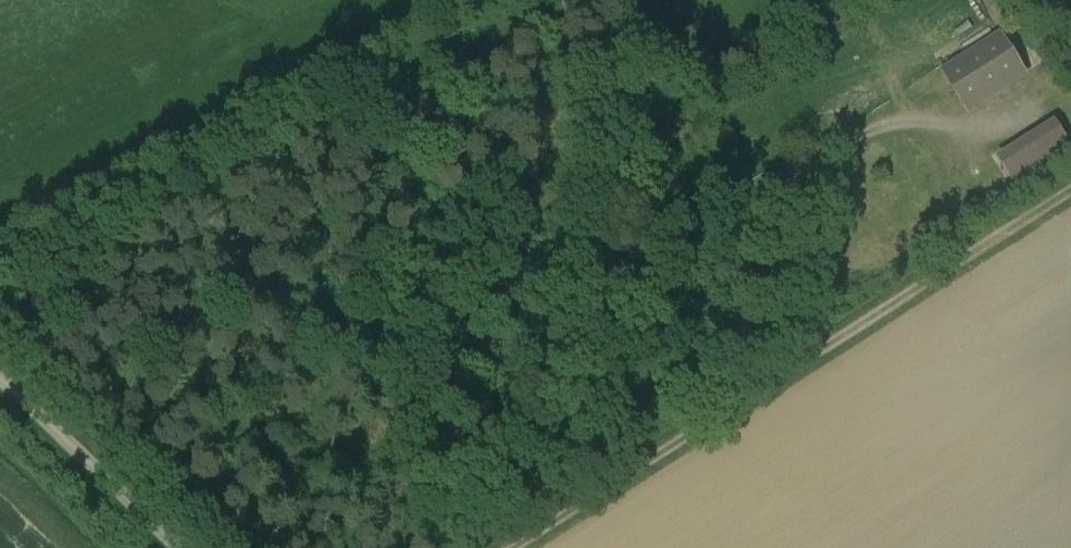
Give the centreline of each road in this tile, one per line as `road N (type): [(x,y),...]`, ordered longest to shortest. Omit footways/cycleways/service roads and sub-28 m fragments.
road 1 (track): [(510,547),(1070,186)]
road 2 (unclassified): [(0,378),(178,547)]

